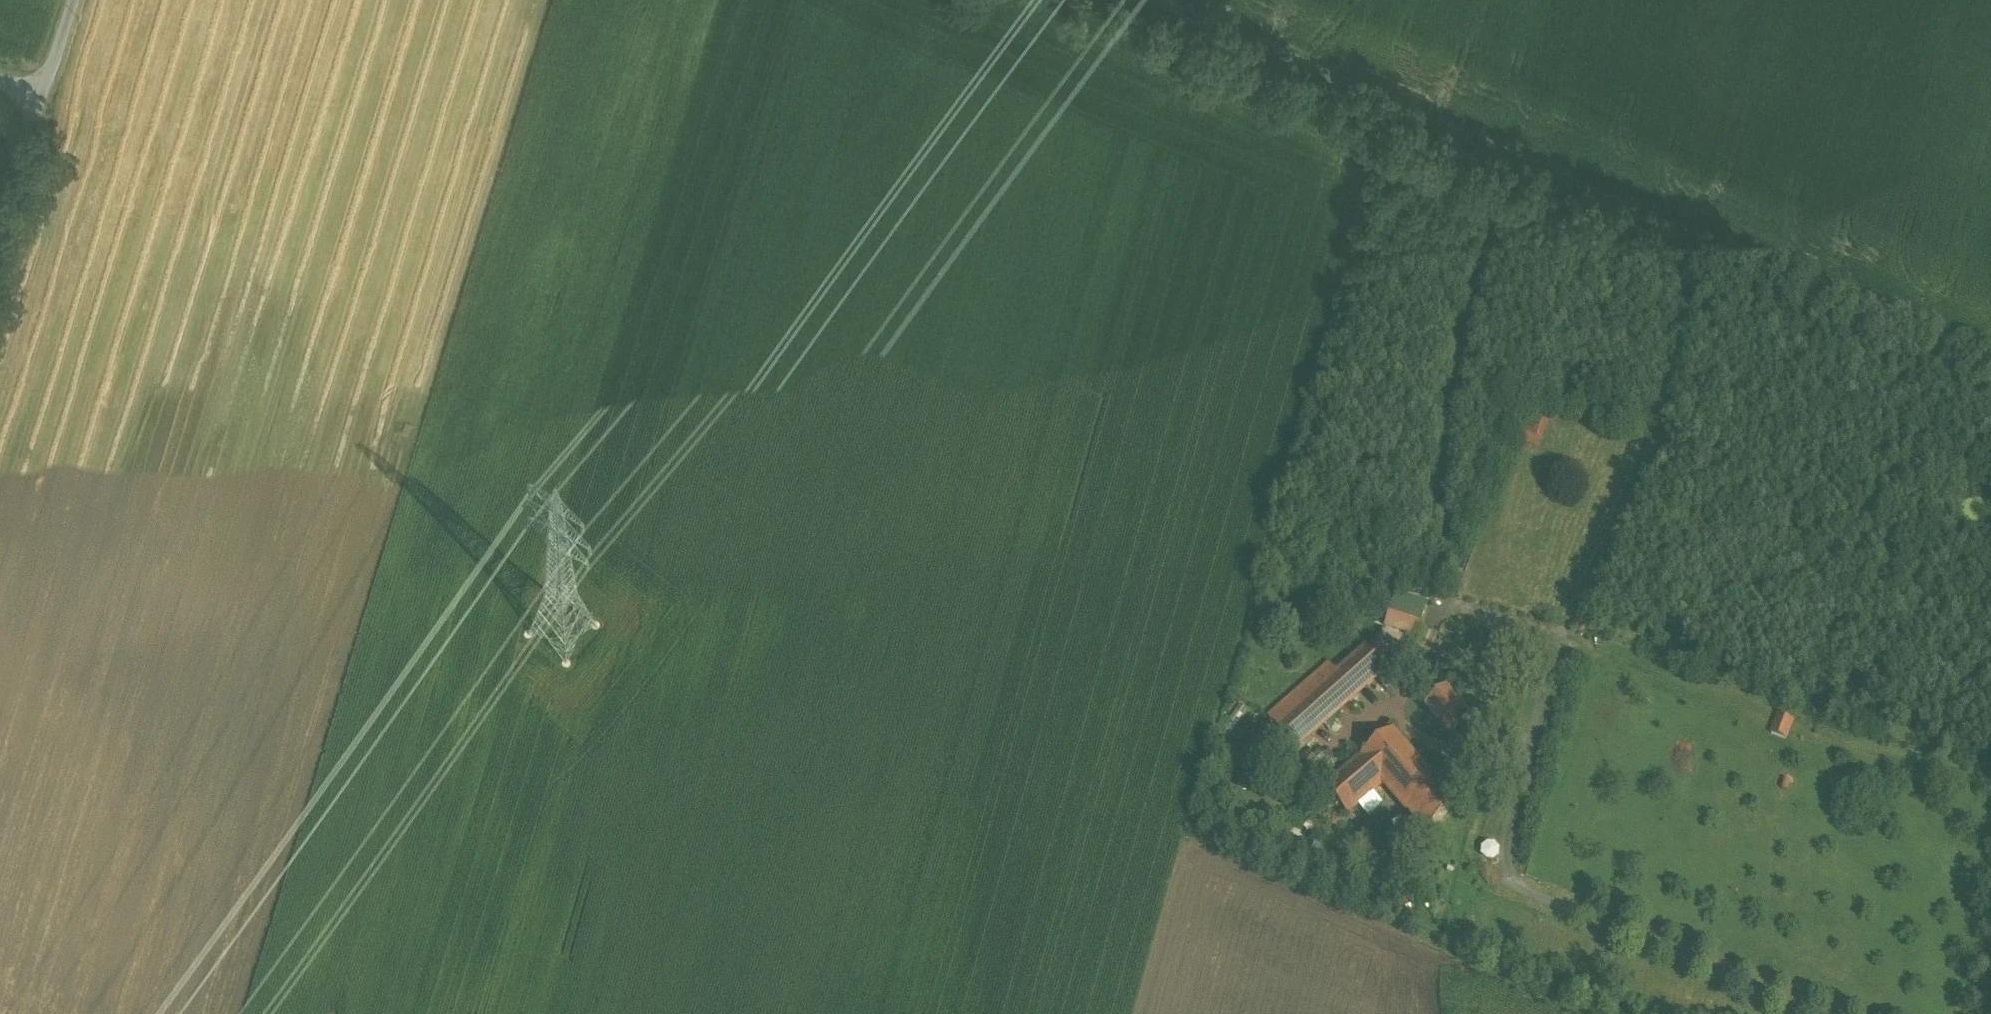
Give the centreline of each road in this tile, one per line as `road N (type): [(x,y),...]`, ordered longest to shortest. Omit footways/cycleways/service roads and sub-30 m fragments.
road 1 (unclassified): [(1990,363),(1165,0)]
road 2 (track): [(1756,1013),(1519,905),(1505,887),(1501,855),(1556,662),(1551,647),(1432,616),(1393,721),(1437,761)]

